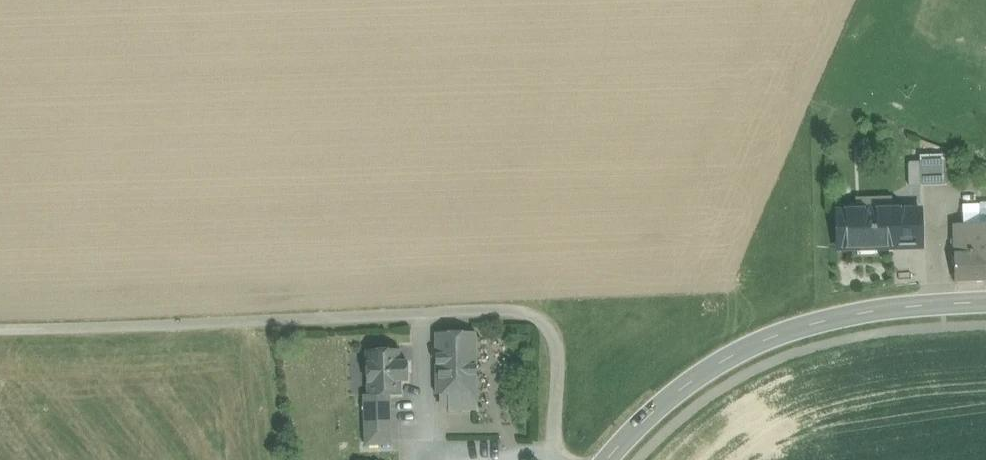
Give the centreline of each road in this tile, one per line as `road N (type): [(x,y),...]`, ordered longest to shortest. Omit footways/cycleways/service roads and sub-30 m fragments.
road 1 (unclassified): [(559,459),(552,333),(512,316),(0,329)]
road 2 (tertiary): [(608,459),(676,392),(788,331),(985,303)]

